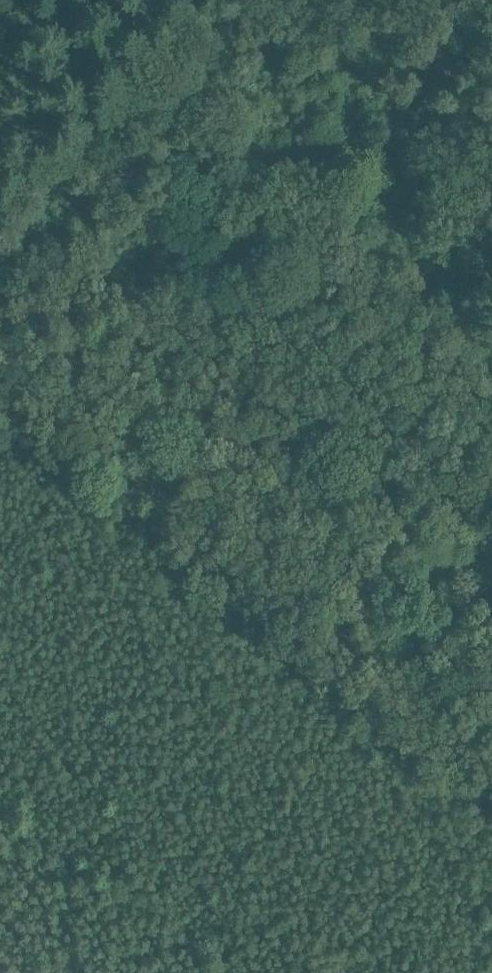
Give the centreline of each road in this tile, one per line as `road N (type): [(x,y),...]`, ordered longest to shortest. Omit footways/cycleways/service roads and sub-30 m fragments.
road 1 (track): [(0,349),(491,752)]

